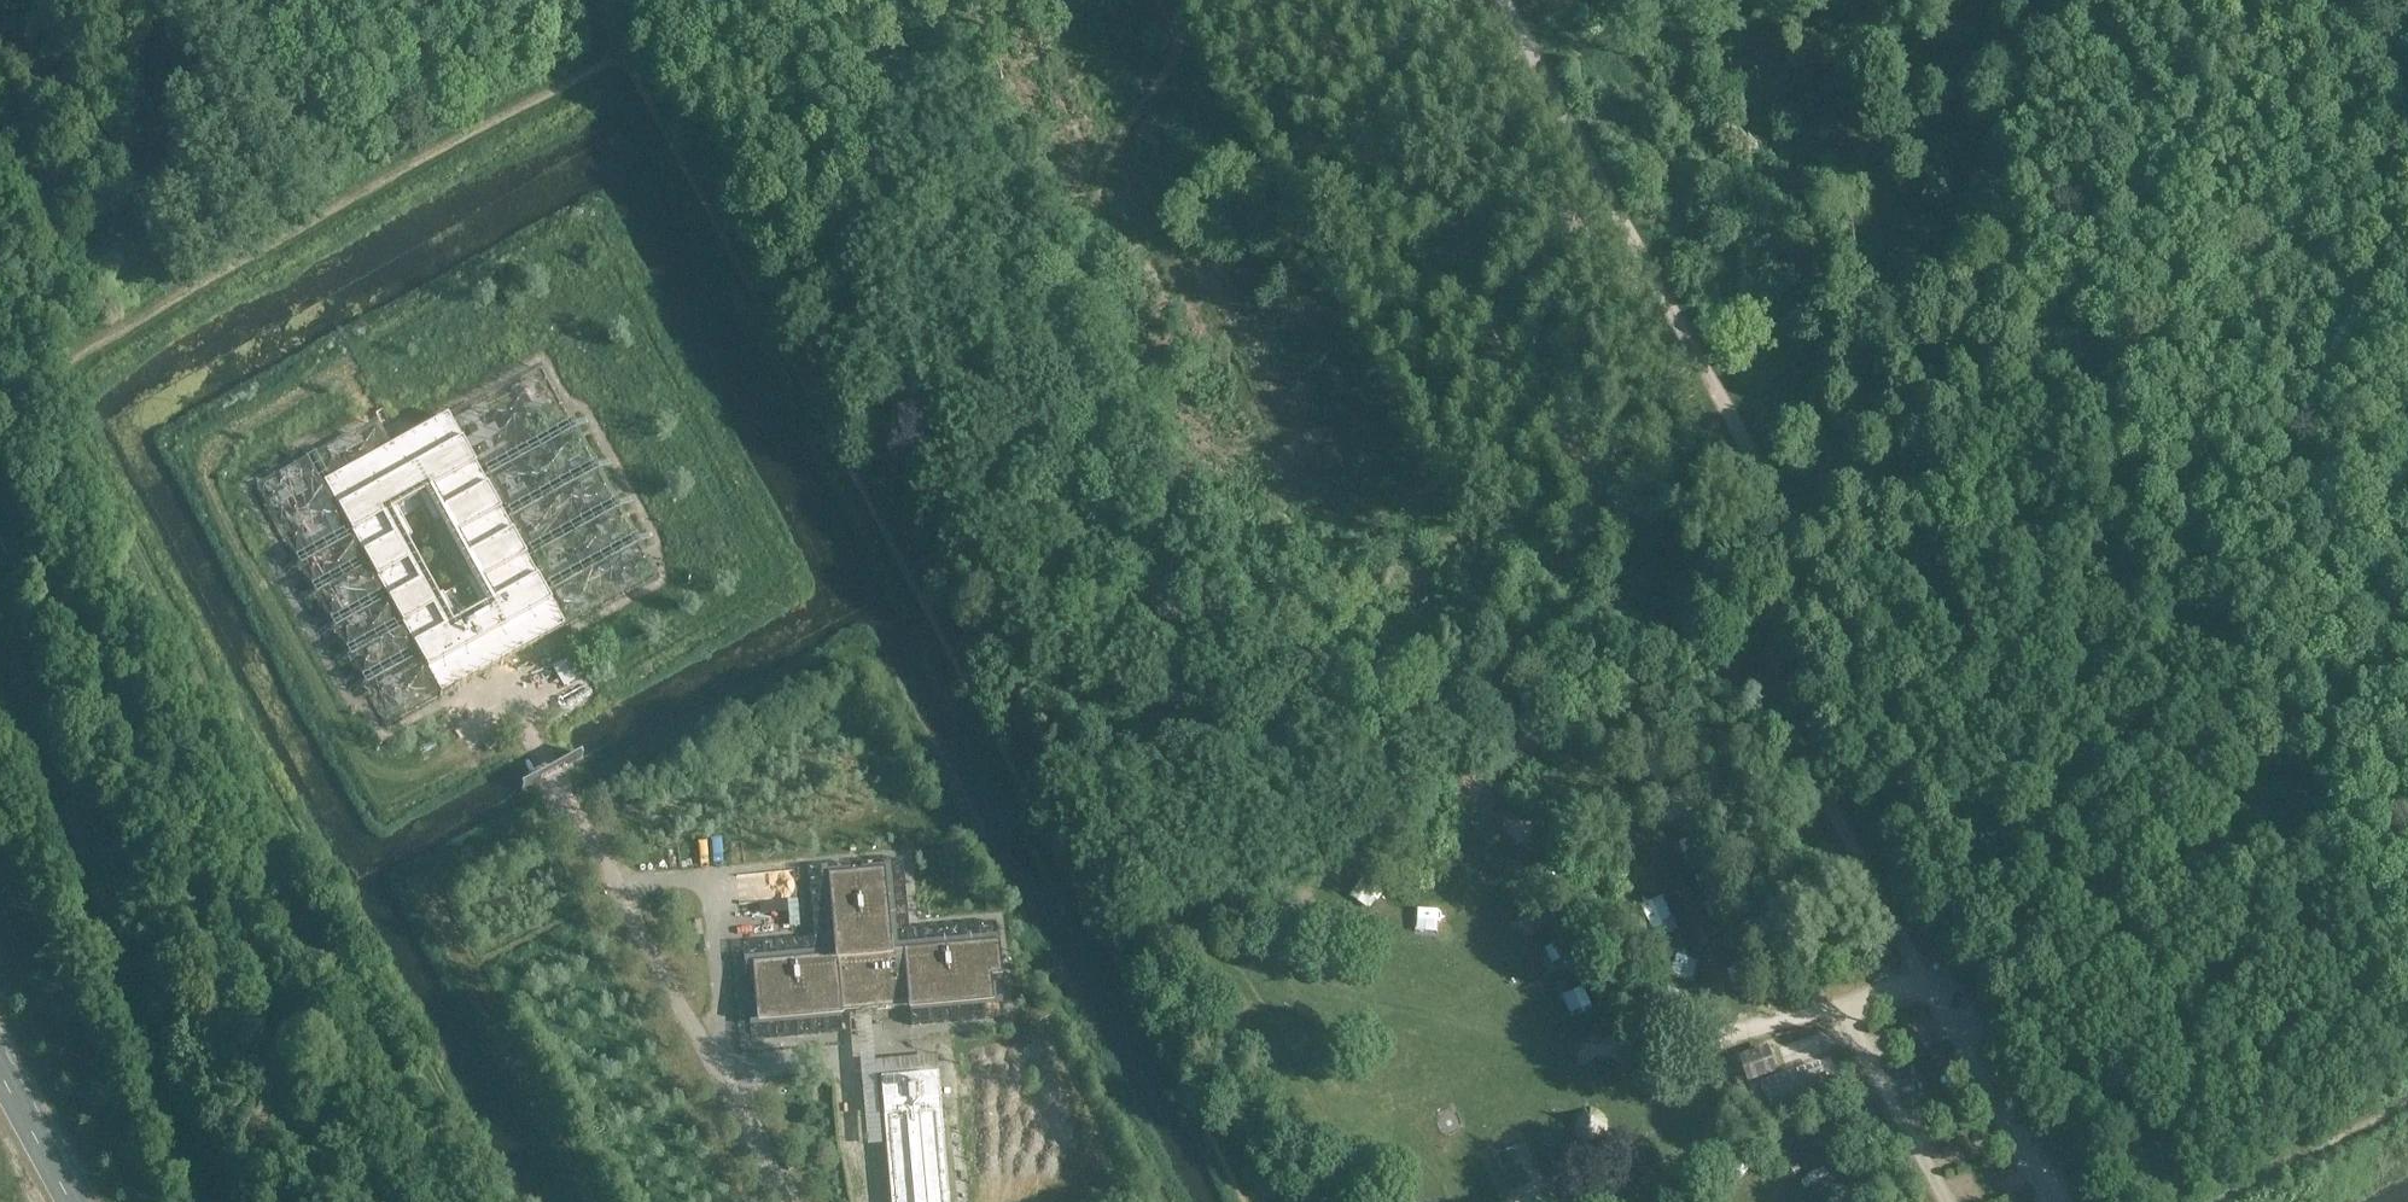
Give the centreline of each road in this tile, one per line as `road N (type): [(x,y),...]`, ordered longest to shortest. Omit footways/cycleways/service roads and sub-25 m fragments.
road 1 (track): [(1507,0),(1788,513),(1786,584),(1762,661),(1934,987)]
road 2 (primary): [(72,1201),(0,1069)]

